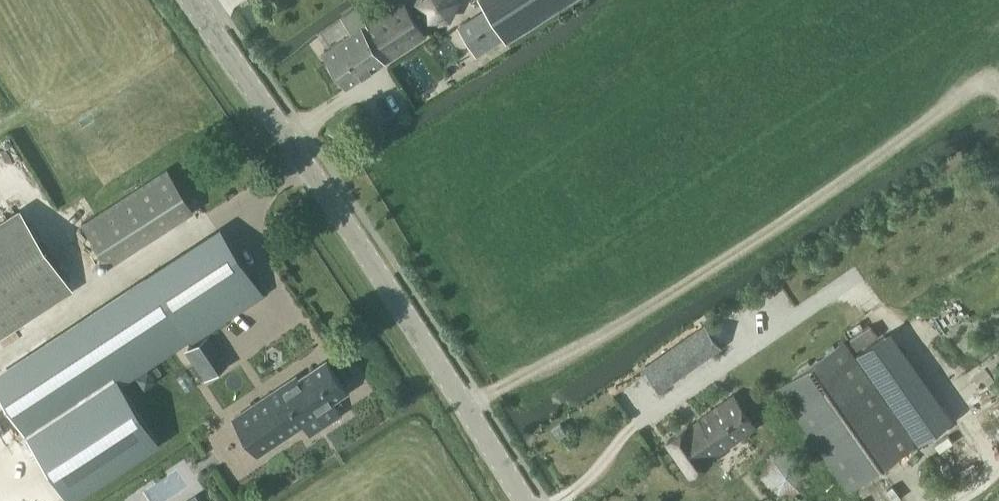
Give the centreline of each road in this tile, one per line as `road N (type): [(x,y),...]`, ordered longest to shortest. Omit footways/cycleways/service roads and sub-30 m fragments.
road 1 (track): [(466,403),(647,310),(956,97),(975,85),(998,86)]
road 2 (tertiary): [(529,500),(197,0)]

